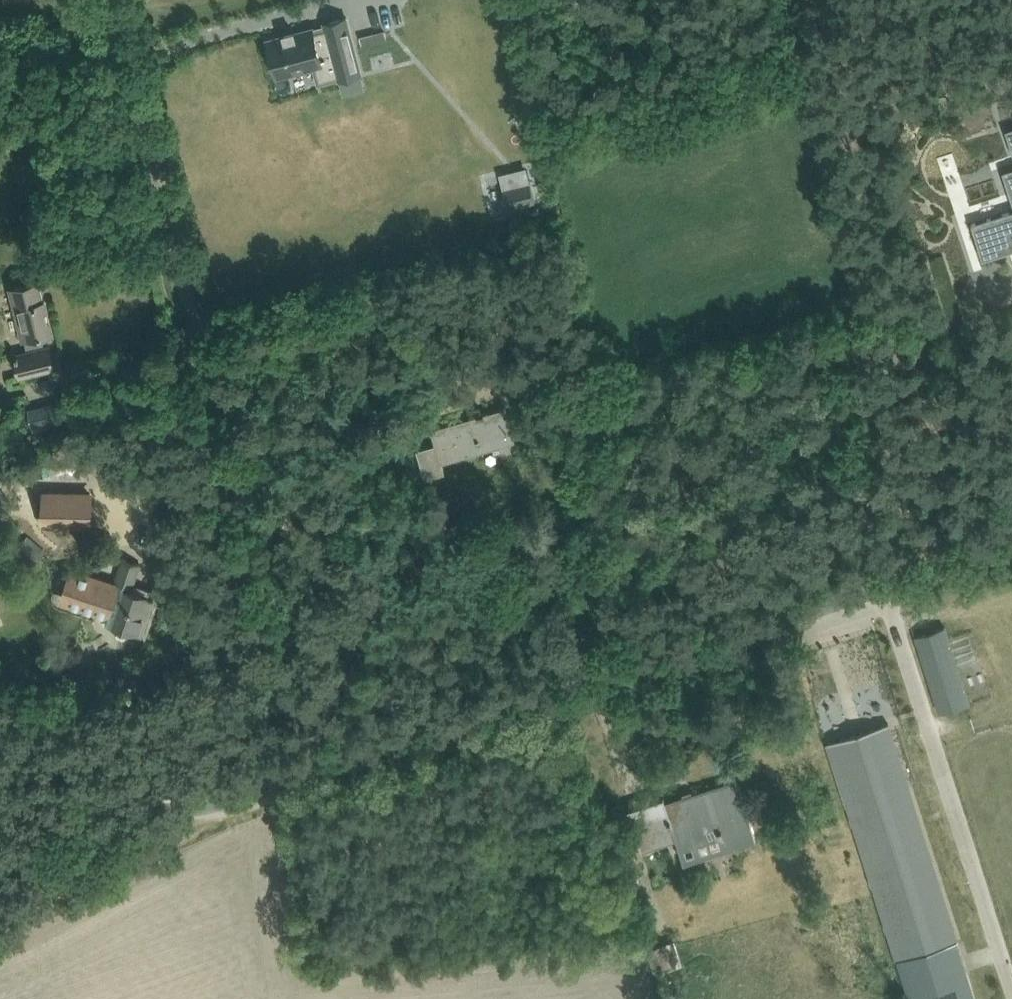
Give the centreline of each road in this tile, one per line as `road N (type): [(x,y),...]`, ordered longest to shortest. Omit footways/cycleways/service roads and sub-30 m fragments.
road 1 (unclassified): [(320,770),(111,7)]
road 2 (unclassified): [(320,770),(884,587)]
road 3 (unclassified): [(884,587),(1011,987)]
road 4 (unclassified): [(0,805),(148,808),(259,792),(320,770)]
road 5 (unclassified): [(884,587),(1011,545)]

